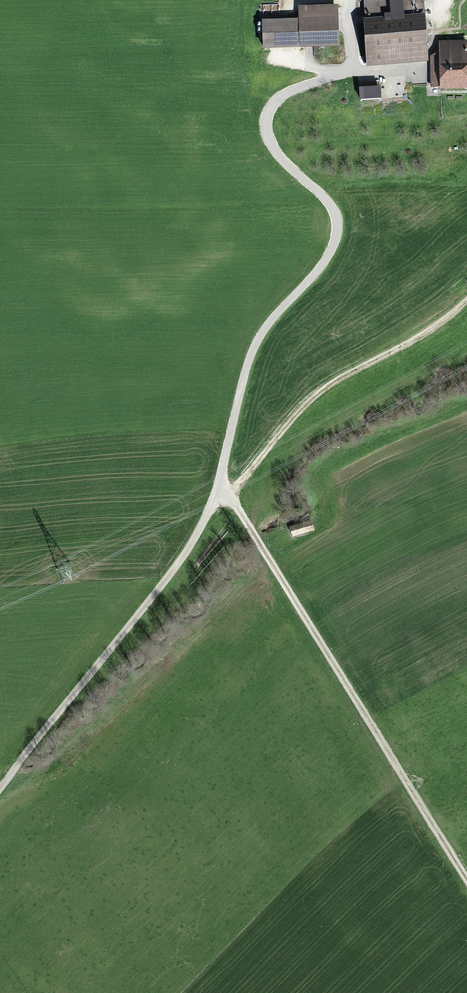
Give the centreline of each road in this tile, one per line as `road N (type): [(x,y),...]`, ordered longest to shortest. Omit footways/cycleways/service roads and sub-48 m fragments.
road 1 (unclassified): [(0,788),(176,568),(219,499),(253,350),(333,248),(336,214),(283,161),(266,122),(286,94),(349,67),(350,8)]
road 2 (track): [(466,882),(235,509),(219,499),(305,406),(441,327),(466,300)]

